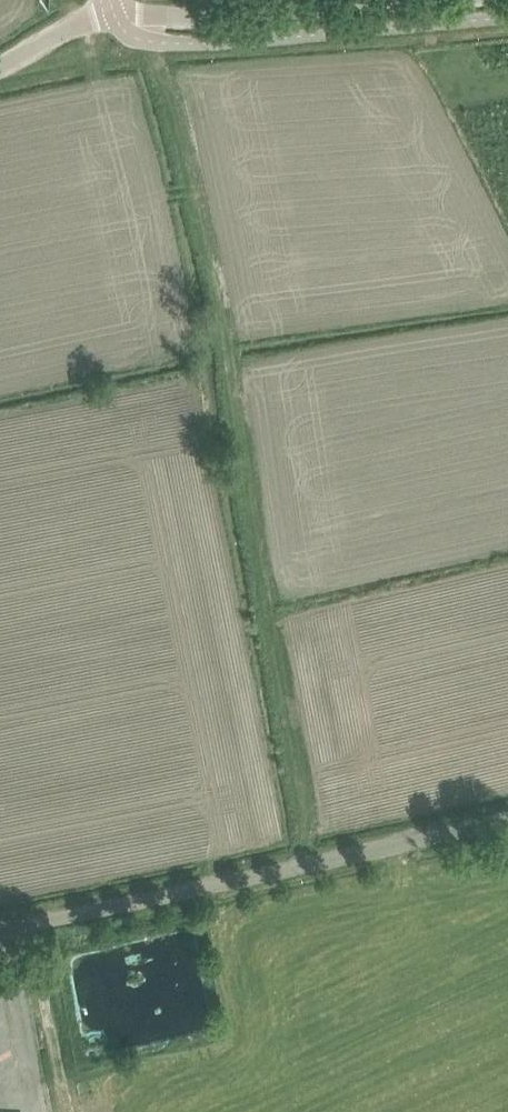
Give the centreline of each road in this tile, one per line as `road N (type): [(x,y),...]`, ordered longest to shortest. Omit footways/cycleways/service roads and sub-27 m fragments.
road 1 (track): [(331,858),(271,614),(197,246),(144,40)]
road 2 (unclassified): [(0,928),(507,816)]
road 3 (unclassified): [(114,13),(204,17),(414,0)]
road 4 (unclassified): [(0,65),(68,26),(114,13)]

